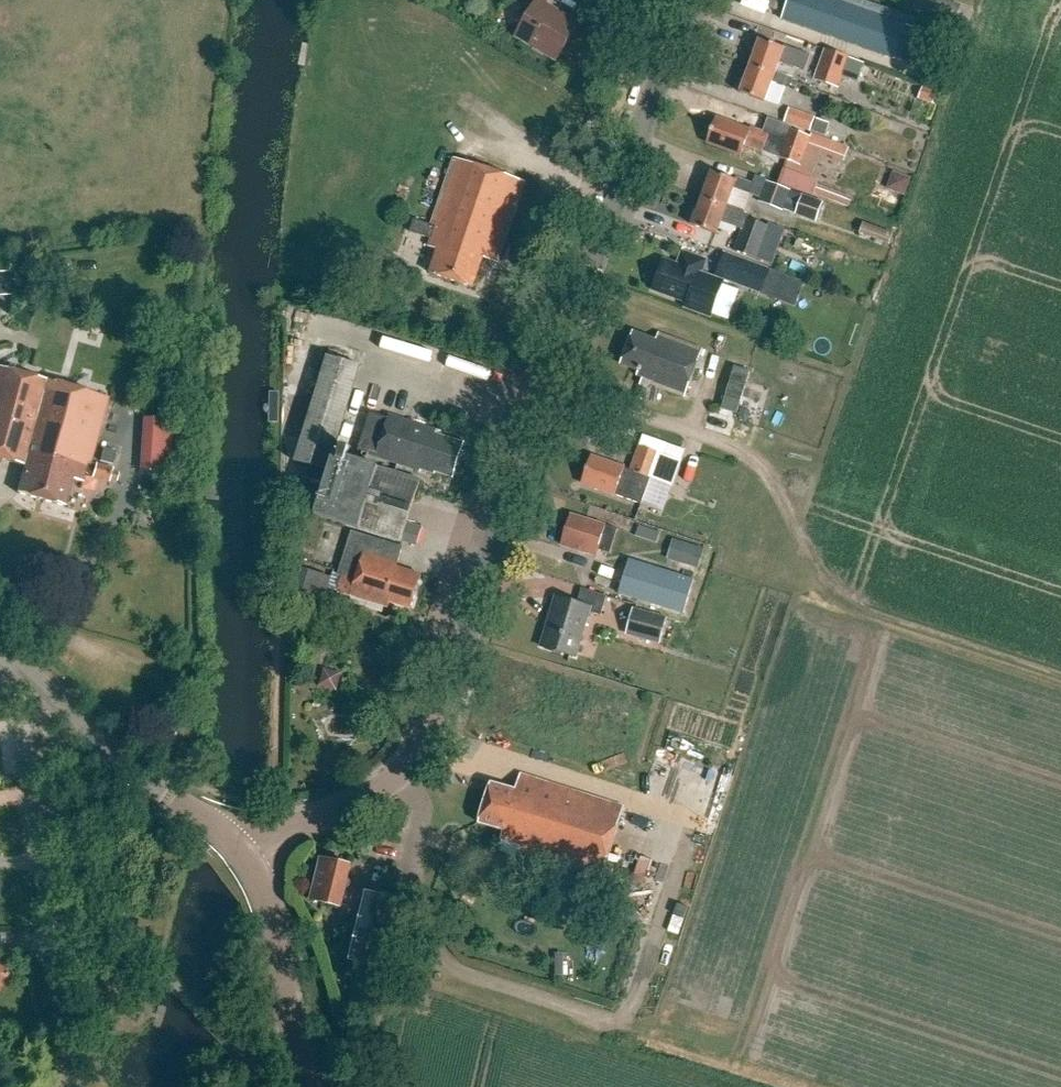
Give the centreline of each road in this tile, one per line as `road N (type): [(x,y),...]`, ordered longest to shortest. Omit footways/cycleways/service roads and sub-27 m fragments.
road 1 (tertiary): [(251,857),(406,772),(432,736),(548,389),(695,0)]
road 2 (residential): [(72,1086),(20,731),(30,710)]
road 3 (secondary): [(251,857),(44,693)]
road 4 (secondary): [(314,1086),(251,857)]

